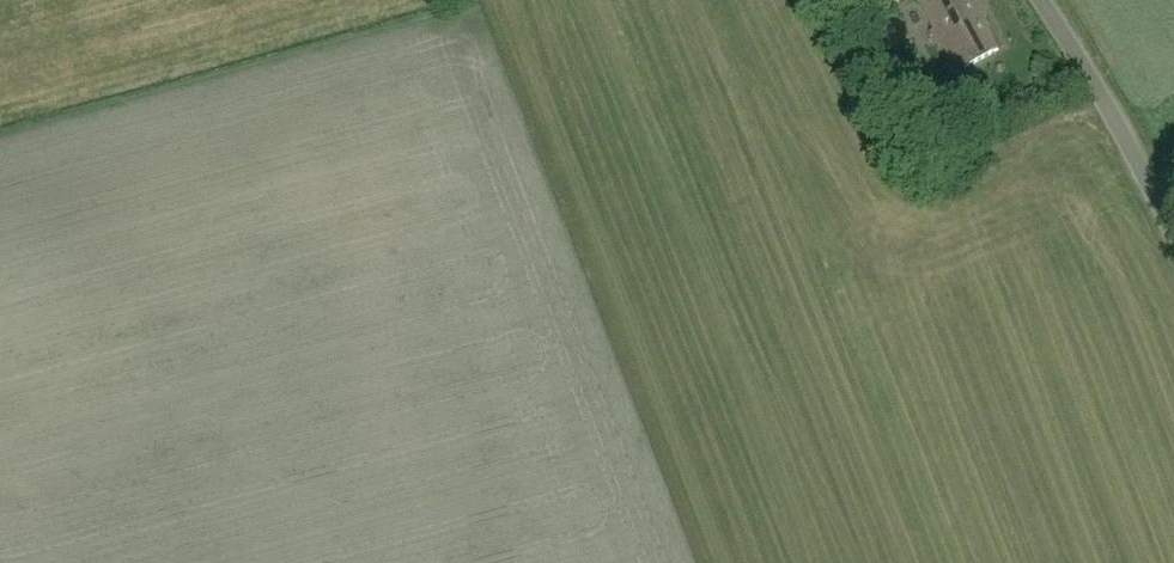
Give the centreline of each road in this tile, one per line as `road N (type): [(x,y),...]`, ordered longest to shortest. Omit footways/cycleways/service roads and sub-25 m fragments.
road 1 (unclassified): [(1173,223),(1044,0)]

